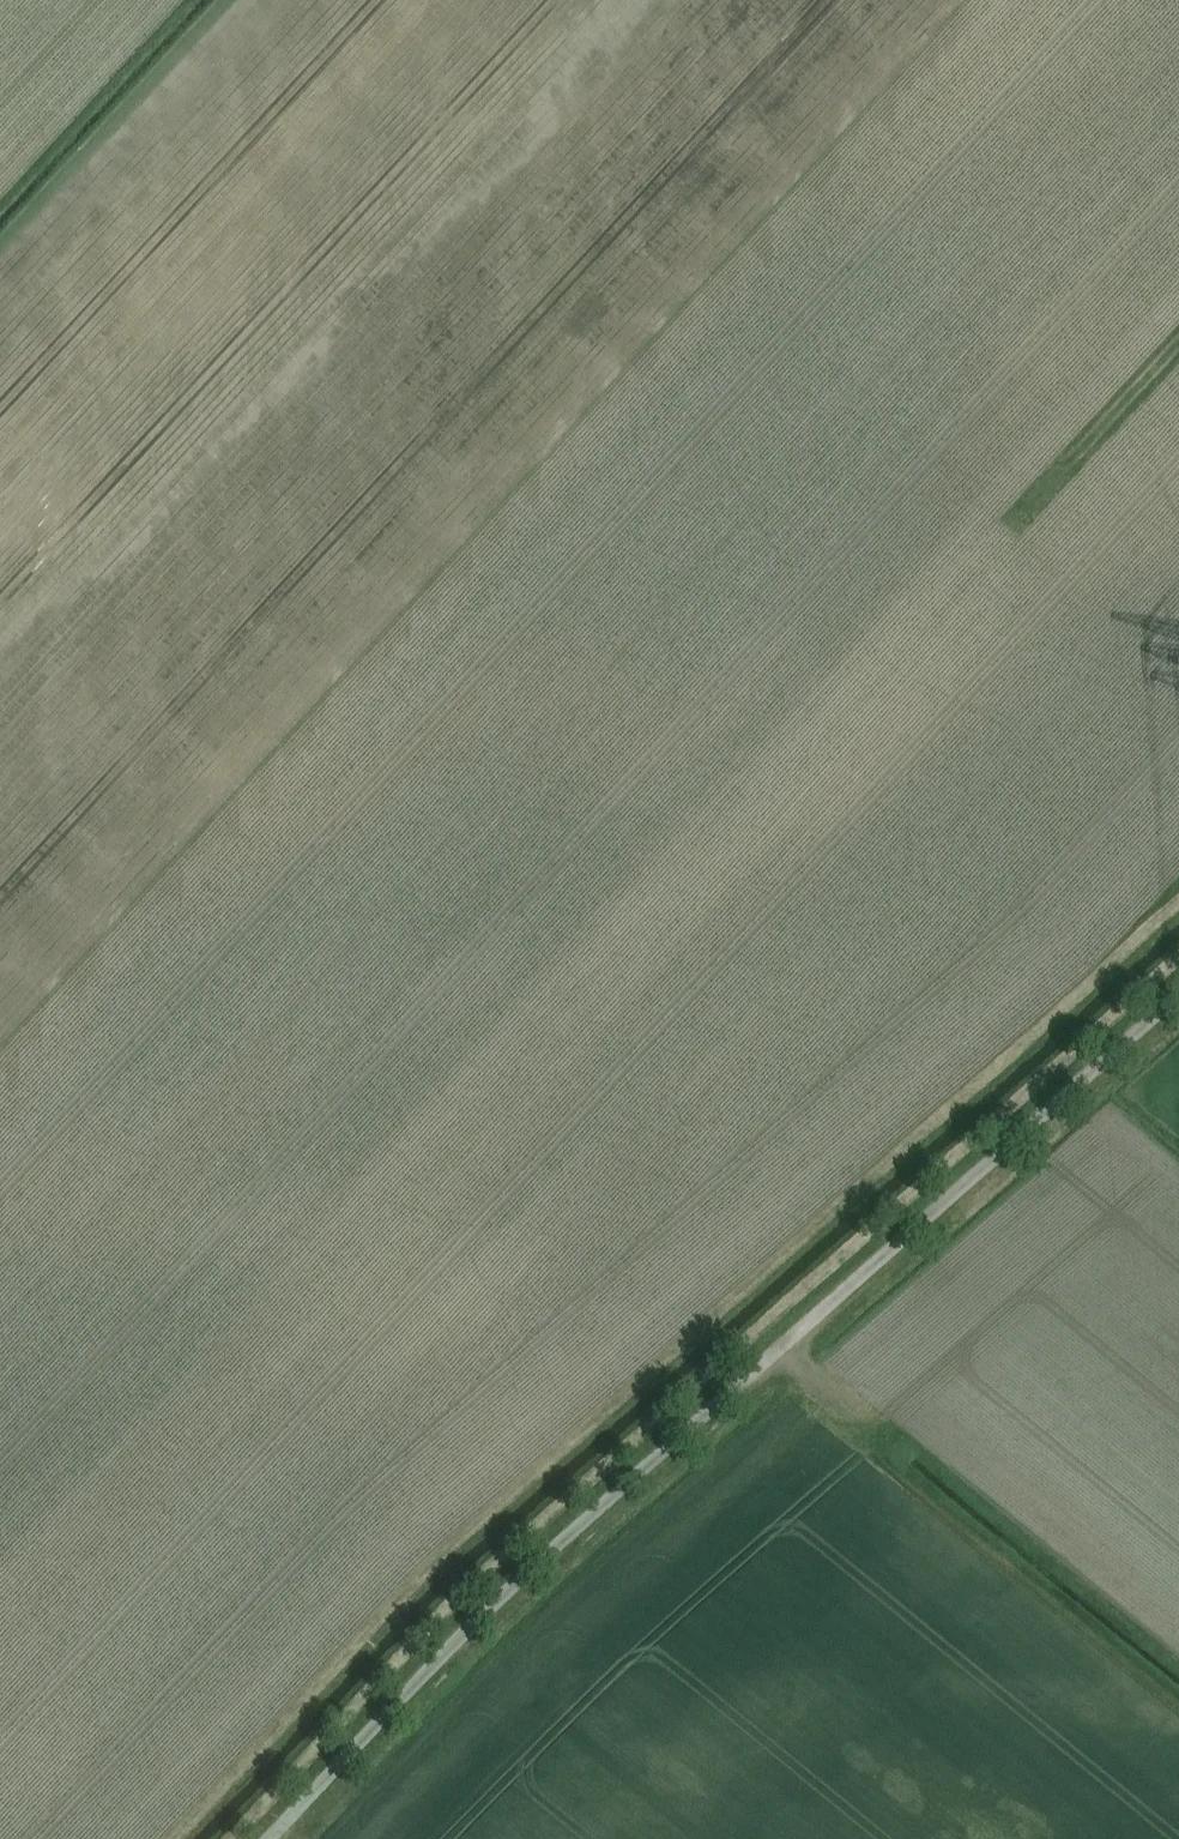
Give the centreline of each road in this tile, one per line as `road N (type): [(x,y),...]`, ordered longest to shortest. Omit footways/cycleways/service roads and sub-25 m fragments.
road 1 (unclassified): [(265,1838),(410,1682),(1178,985)]

